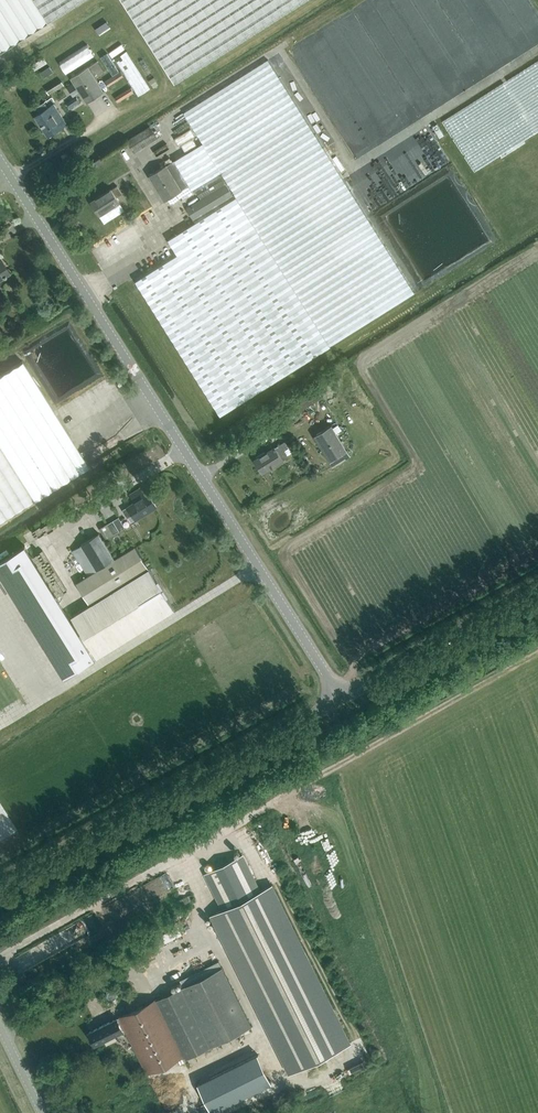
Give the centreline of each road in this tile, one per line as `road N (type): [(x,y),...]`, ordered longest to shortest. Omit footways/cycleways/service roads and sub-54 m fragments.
road 1 (unclassified): [(342,699),(0,161)]
road 2 (unclassified): [(0,891),(342,699)]
road 3 (unclassified): [(342,699),(537,590)]

